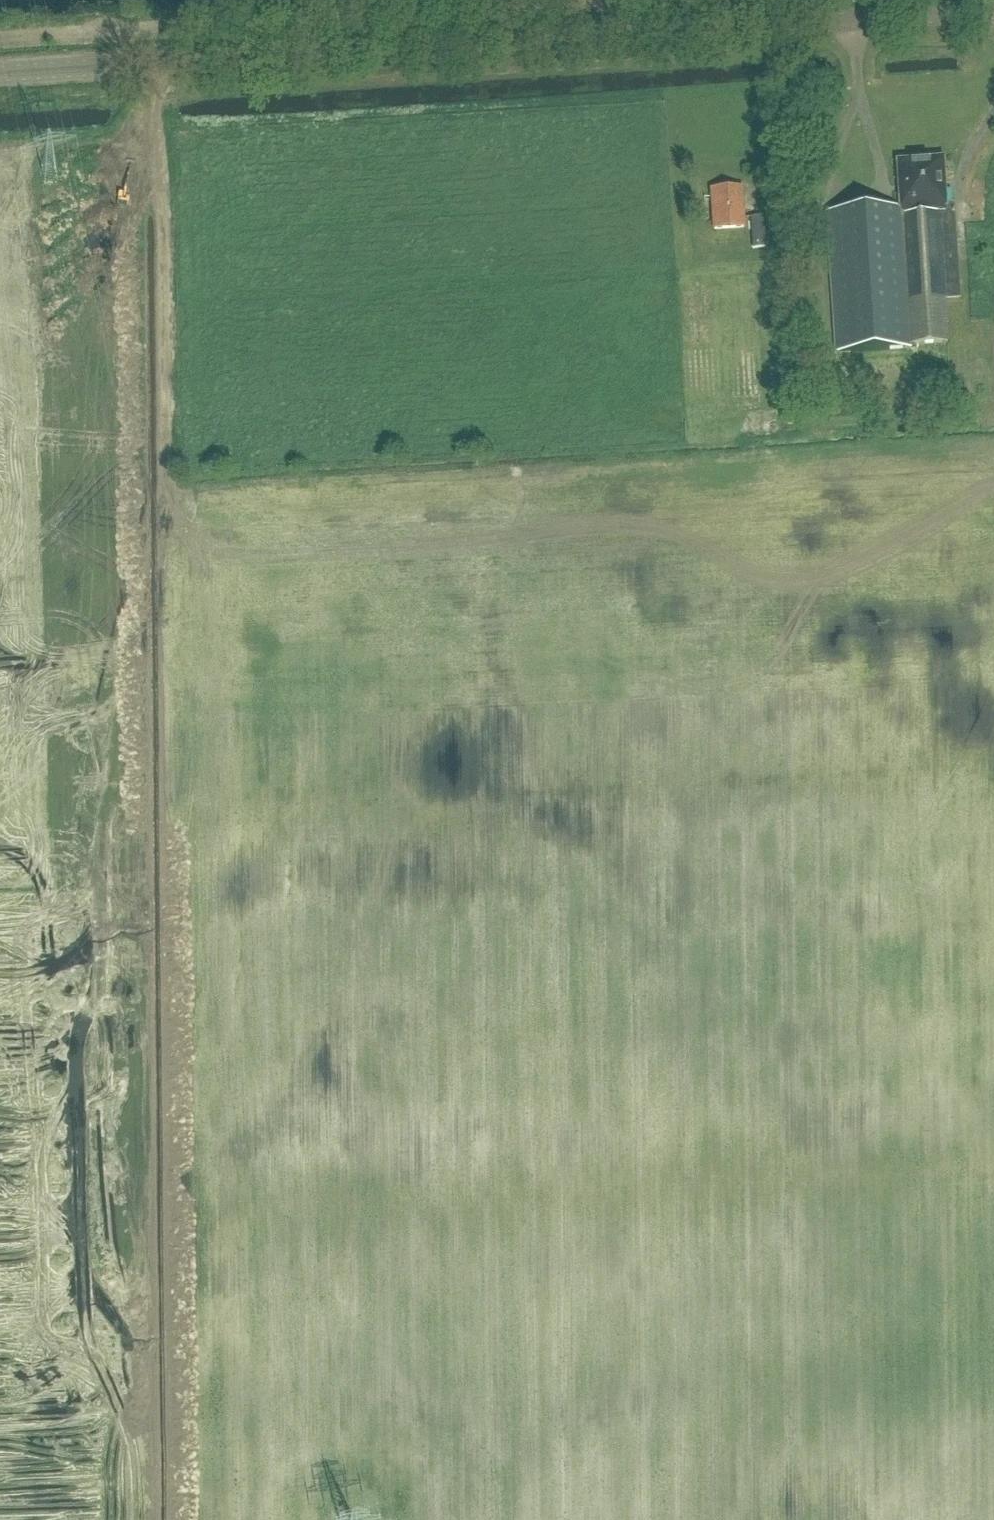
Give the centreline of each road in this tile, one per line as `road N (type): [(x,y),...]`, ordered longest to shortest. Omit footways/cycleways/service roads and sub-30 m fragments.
road 1 (tertiary): [(0,74),(993,7)]

